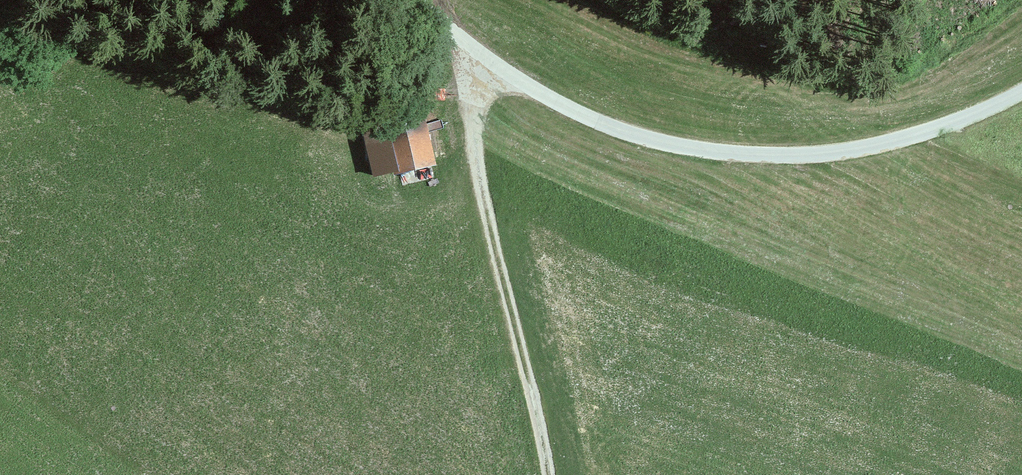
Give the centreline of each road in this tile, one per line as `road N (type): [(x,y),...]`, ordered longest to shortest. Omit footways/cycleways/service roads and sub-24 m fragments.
road 1 (unclassified): [(411,0),(512,78),(605,126),(707,153),(819,156),(908,140),(1021,89)]
road 2 (track): [(475,49),(473,122),(484,201),(548,474)]

